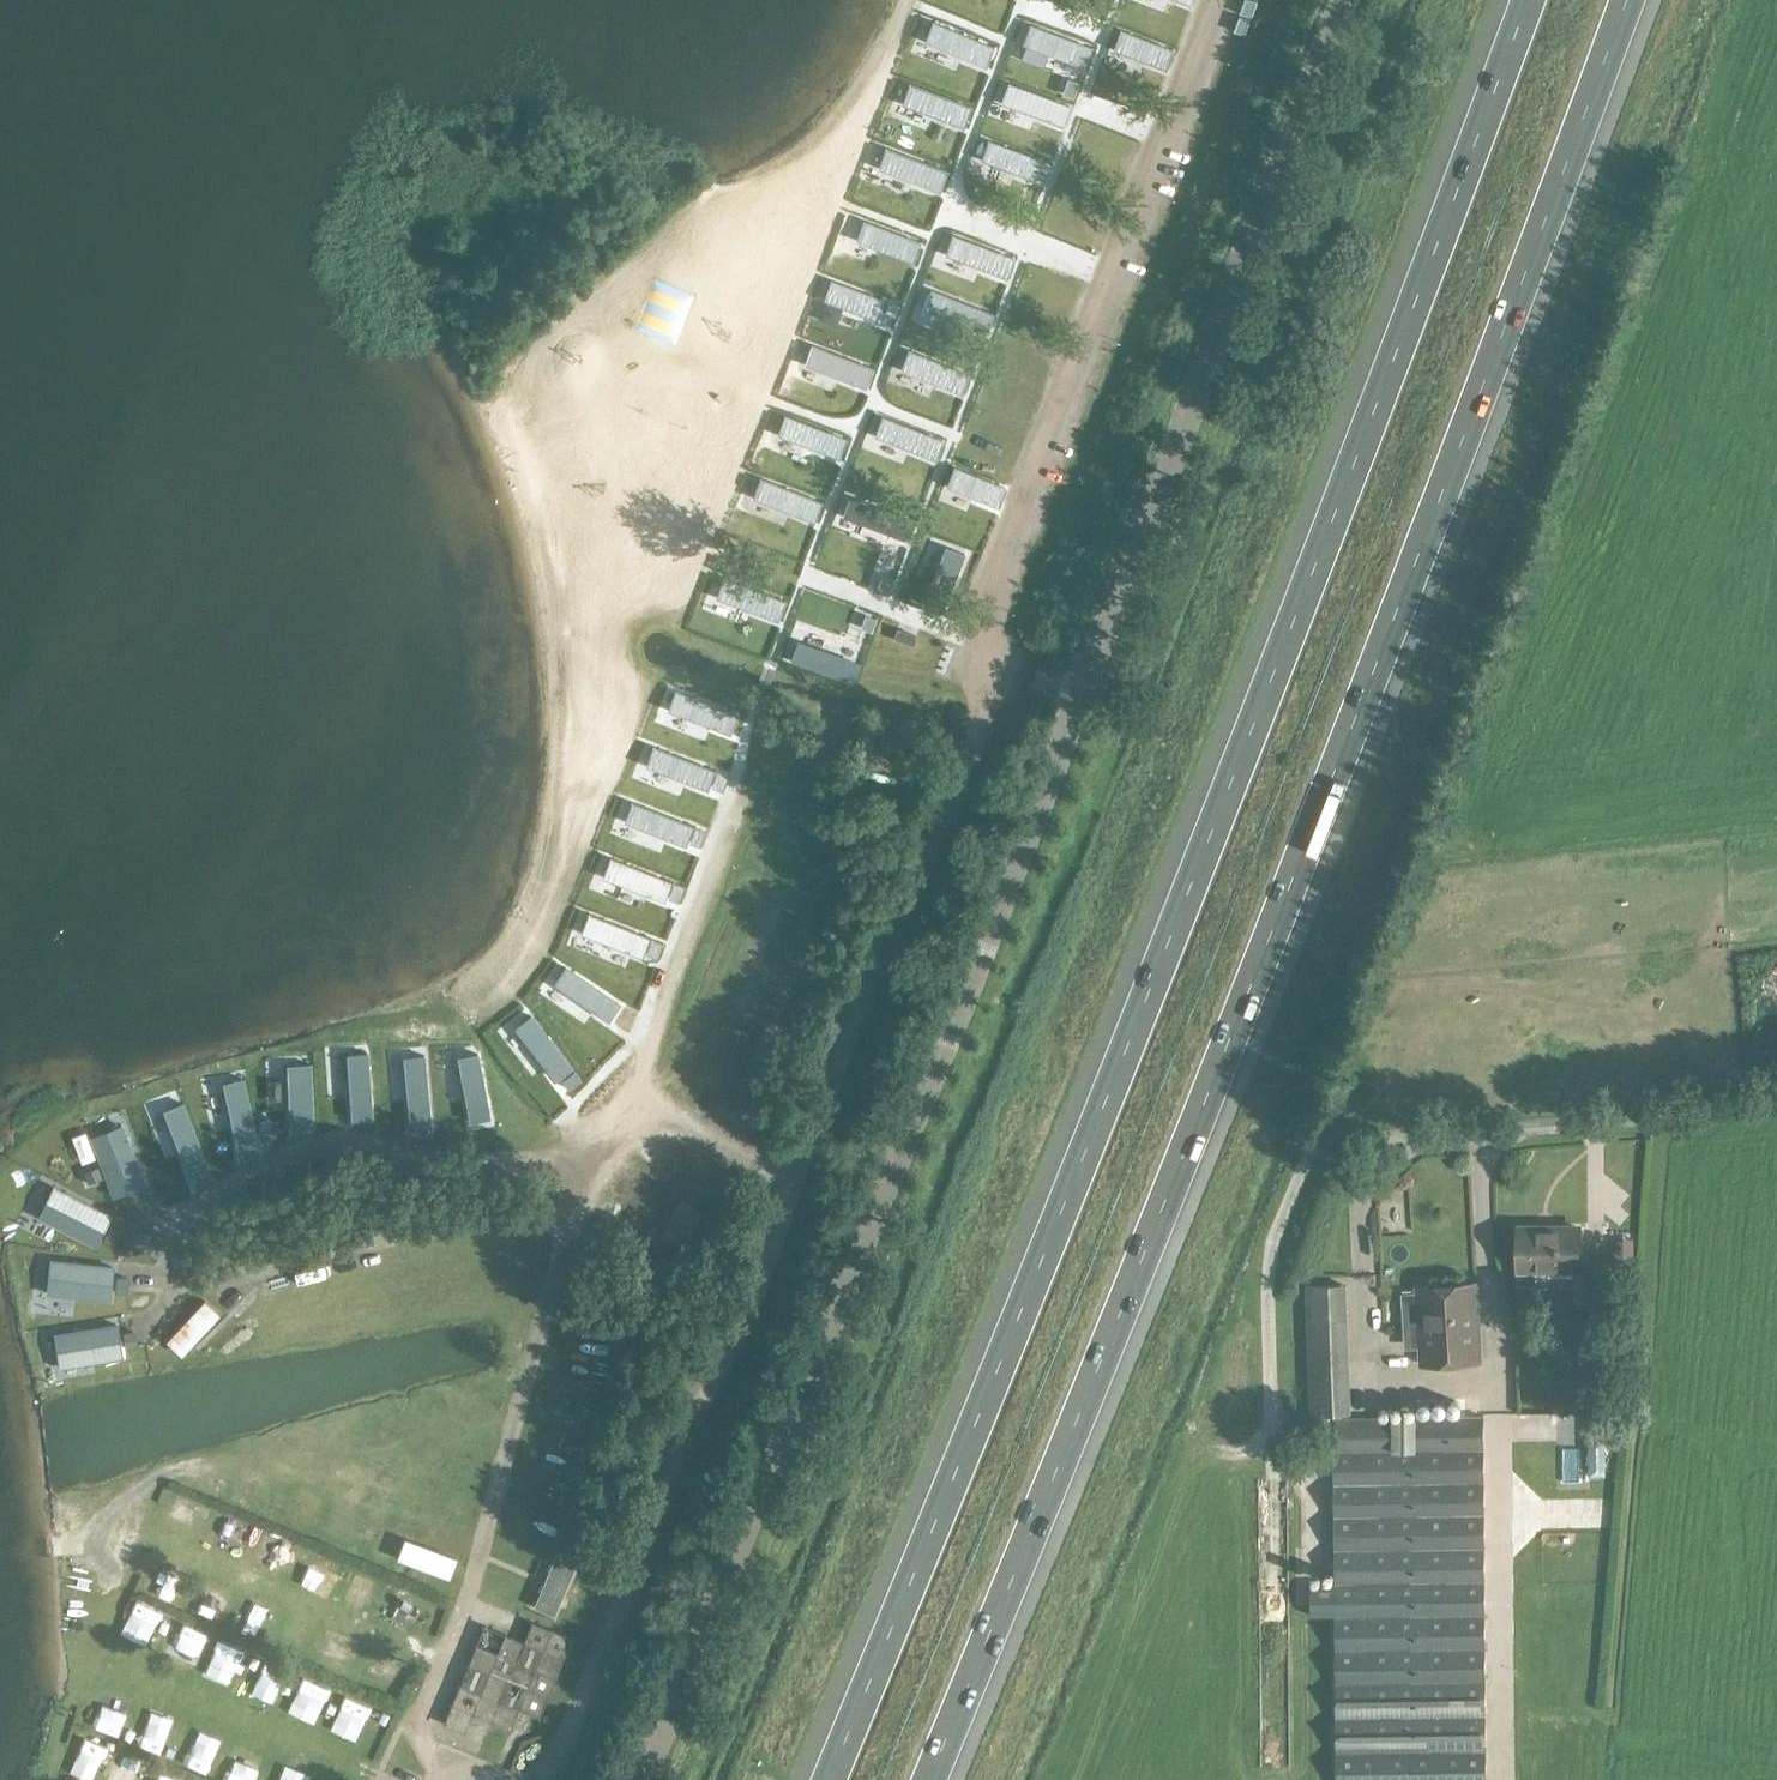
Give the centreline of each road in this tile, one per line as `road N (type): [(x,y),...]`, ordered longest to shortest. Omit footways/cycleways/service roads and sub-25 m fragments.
road 1 (motorway): [(1522,0),(1059,1206),(821,1779)]
road 2 (motorway): [(929,1779),(1156,1238),(1628,0)]
road 3 (unclassified): [(645,1779),(966,997)]
road 4 (unclassified): [(1776,1099),(1588,1123)]

